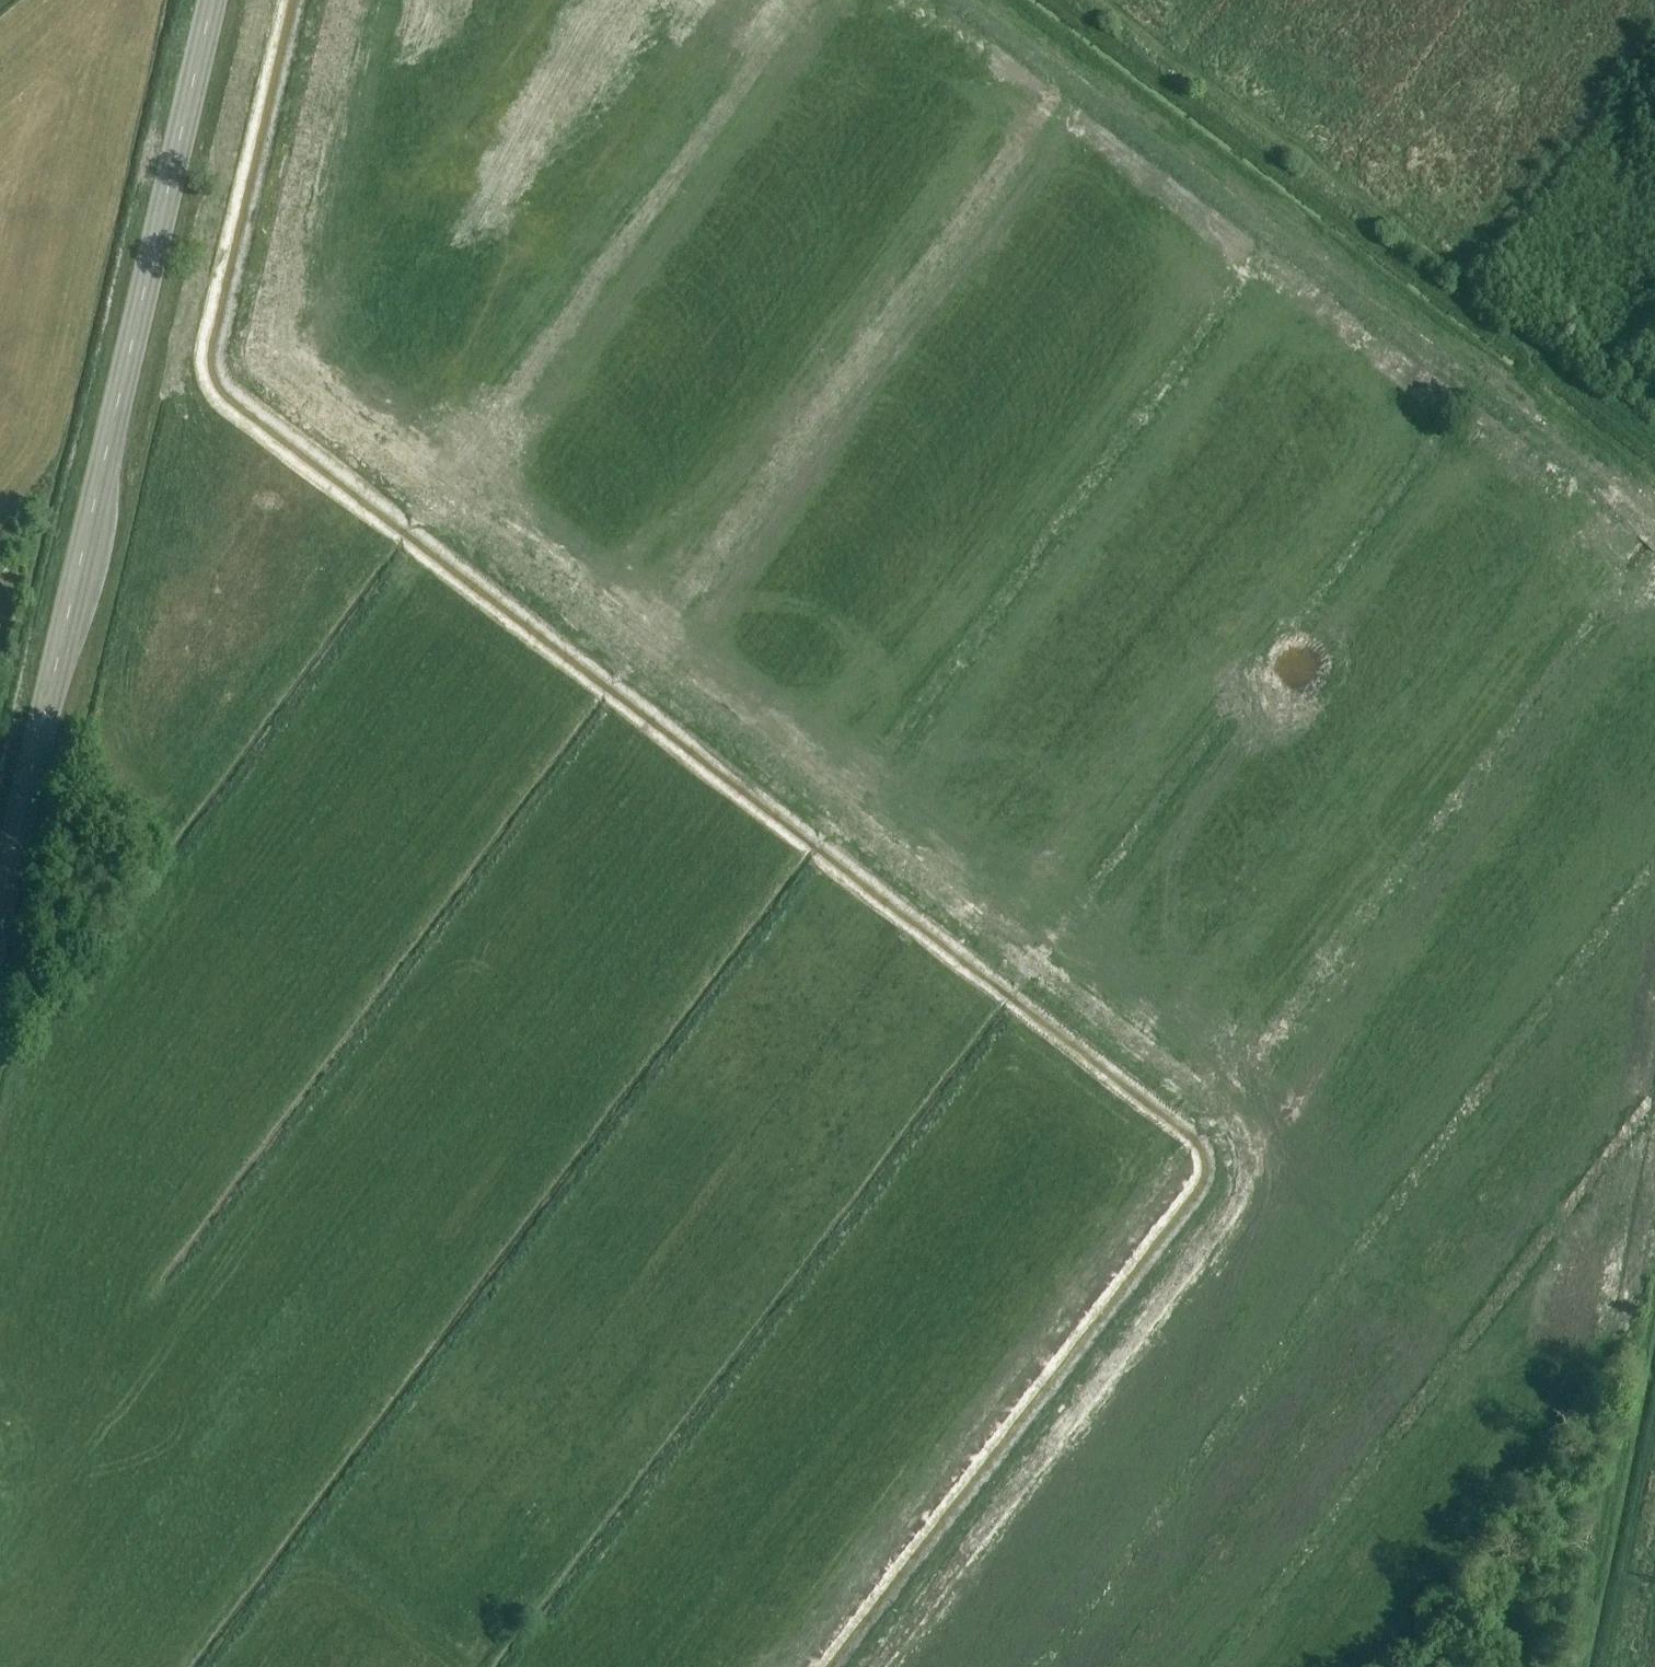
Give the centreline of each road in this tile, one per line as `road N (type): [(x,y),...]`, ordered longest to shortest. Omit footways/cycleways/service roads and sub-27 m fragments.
road 1 (secondary): [(0,912),(213,0)]
road 2 (track): [(1654,423),(1086,0)]

